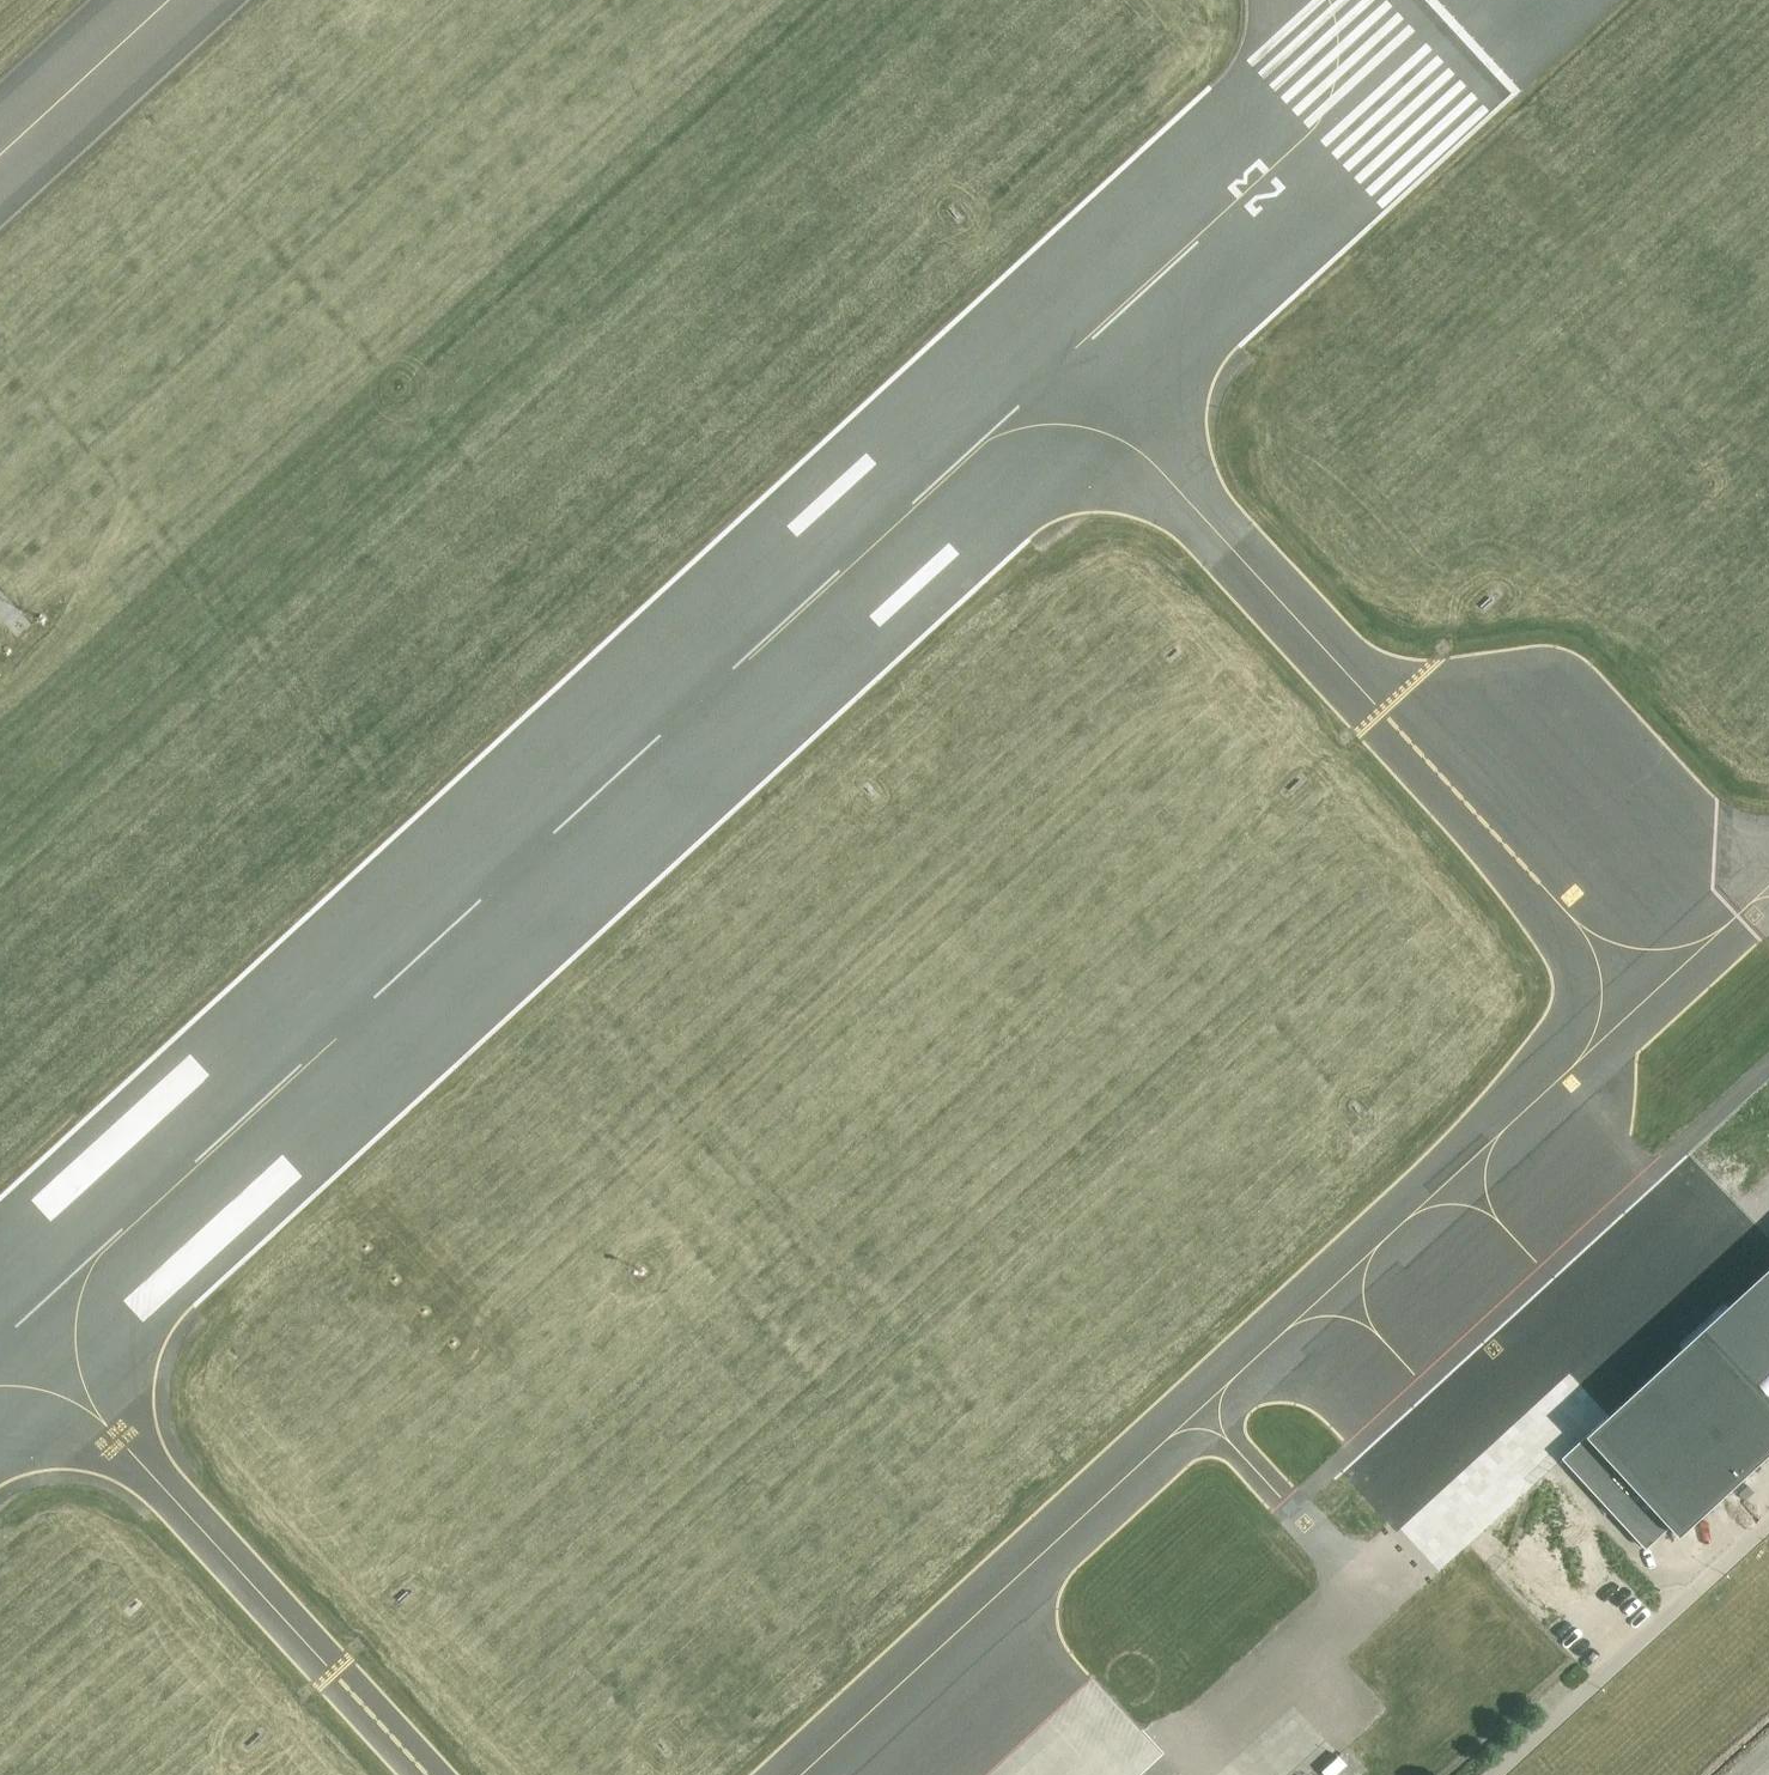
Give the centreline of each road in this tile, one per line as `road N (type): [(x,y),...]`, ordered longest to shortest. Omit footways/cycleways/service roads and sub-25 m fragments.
road 1 (unclassified): [(1499,1774),(1768,1526)]

